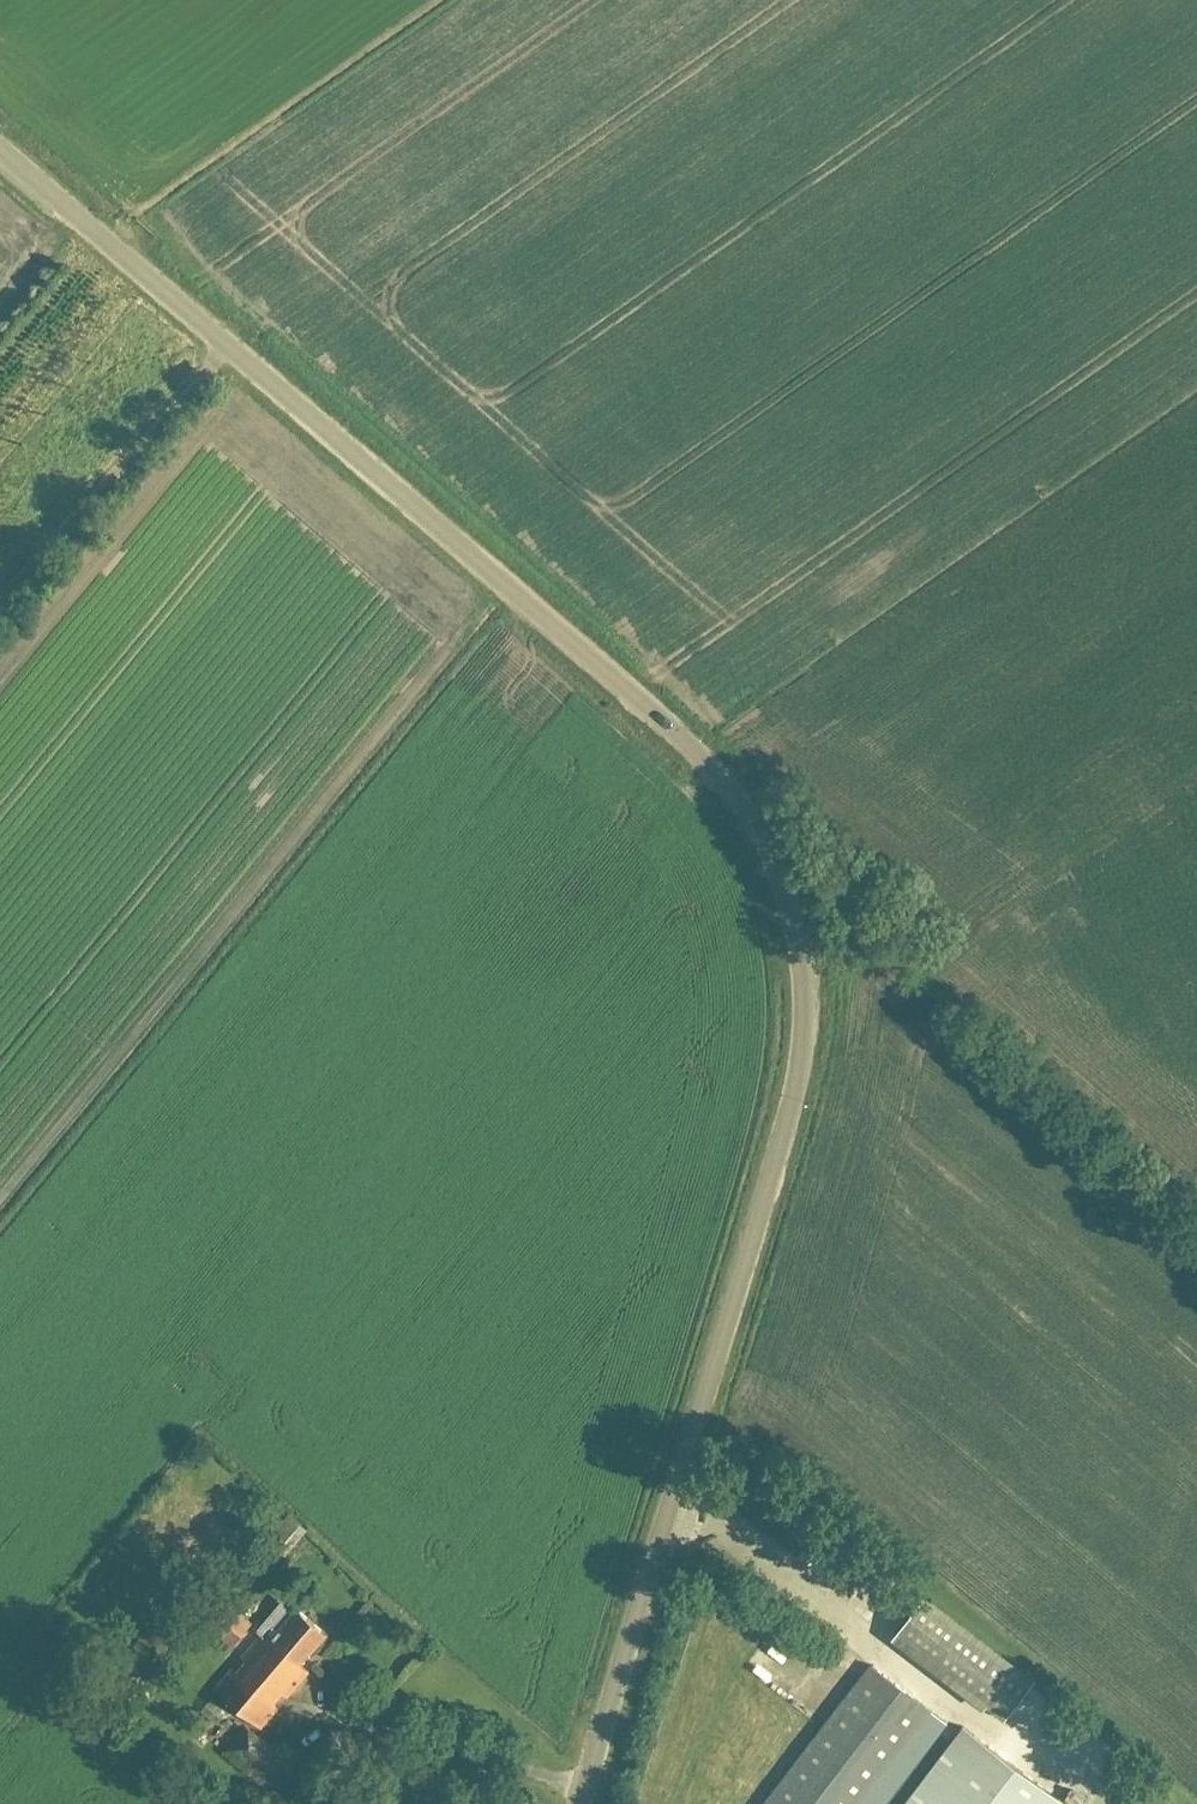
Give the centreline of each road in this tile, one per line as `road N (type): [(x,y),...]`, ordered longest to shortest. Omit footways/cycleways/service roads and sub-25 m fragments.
road 1 (unclassified): [(581,1803),(784,1144),(806,1040),(803,980),(765,840),(723,780),(643,703),(0,156)]
road 2 (track): [(0,598),(230,351)]

